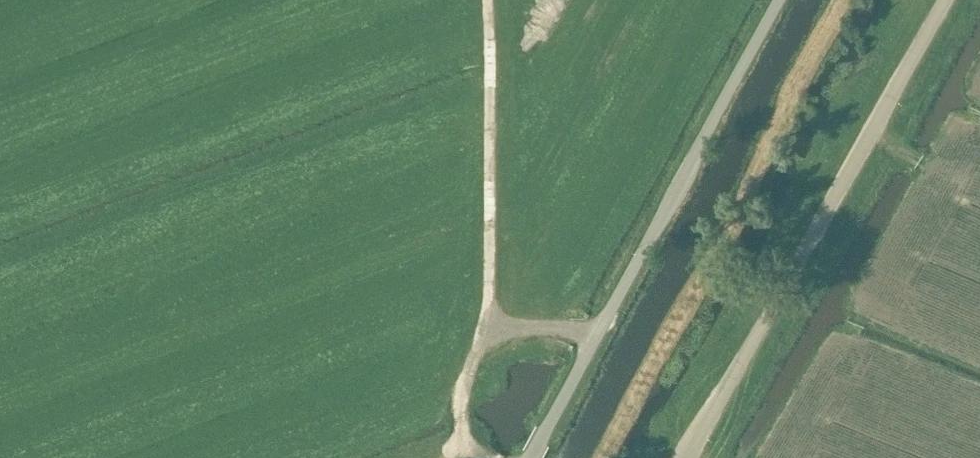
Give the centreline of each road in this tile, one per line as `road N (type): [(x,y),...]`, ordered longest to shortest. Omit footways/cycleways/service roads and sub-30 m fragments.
road 1 (unclassified): [(683,457),(945,0)]
road 2 (unclassified): [(527,457),(779,0)]
road 3 (track): [(471,451),(459,427),(486,325),(485,0)]

